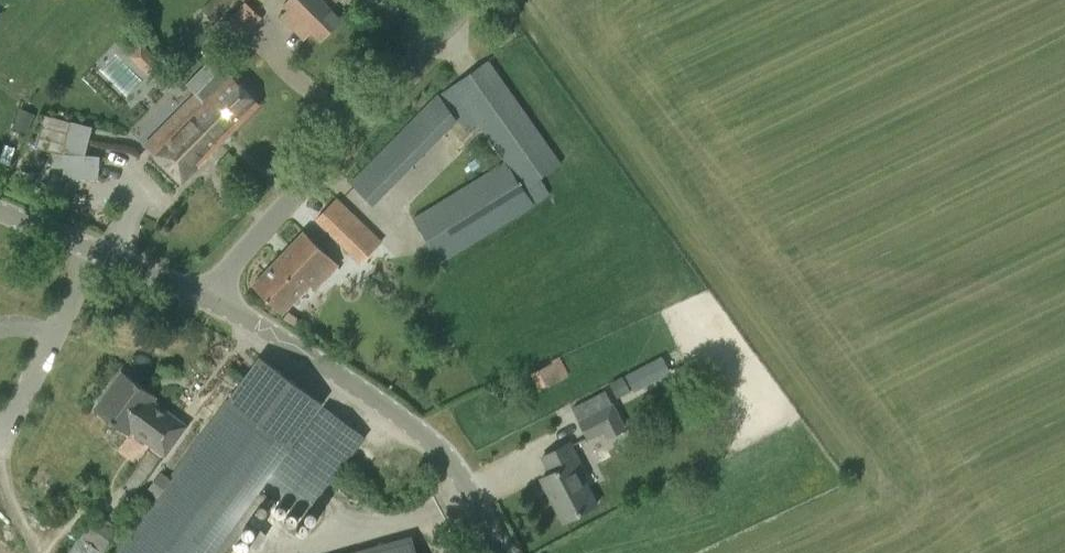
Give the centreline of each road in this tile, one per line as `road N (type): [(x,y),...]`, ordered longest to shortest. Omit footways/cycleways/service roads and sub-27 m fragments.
road 1 (unclassified): [(499,552),(455,469),(403,414),(208,296)]
road 2 (unclassified): [(208,296),(464,0)]
road 3 (unclassified): [(208,296),(0,210)]

